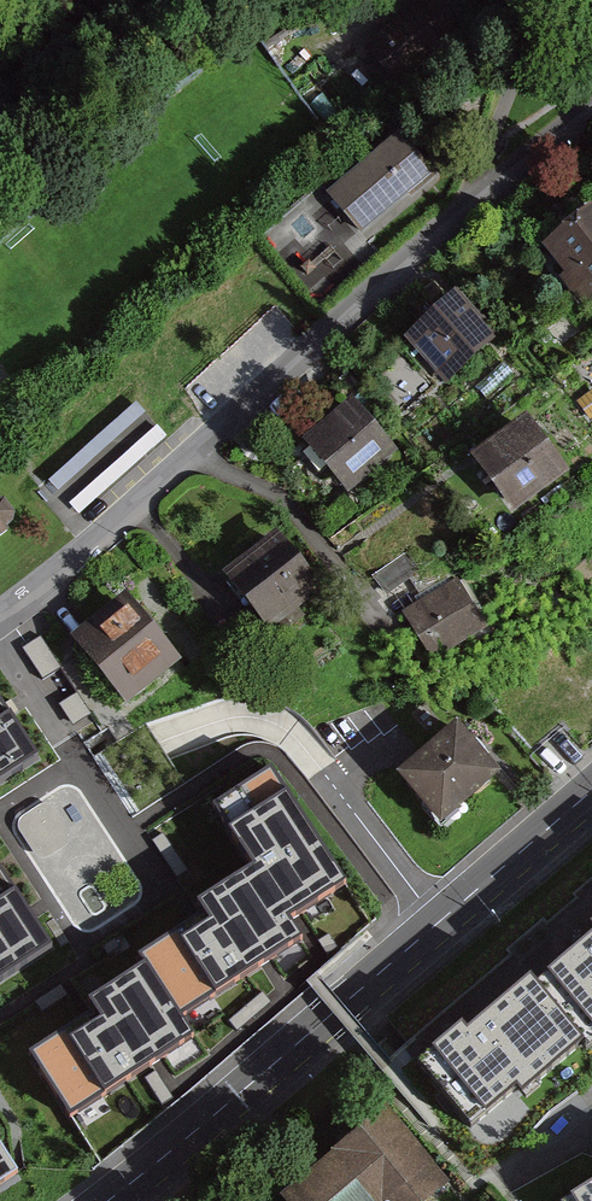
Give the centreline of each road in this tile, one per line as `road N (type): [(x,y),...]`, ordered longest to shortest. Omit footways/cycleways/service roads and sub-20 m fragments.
road 1 (residential): [(591,108),(470,203),(0,613)]
road 2 (primary): [(591,792),(111,1200)]

